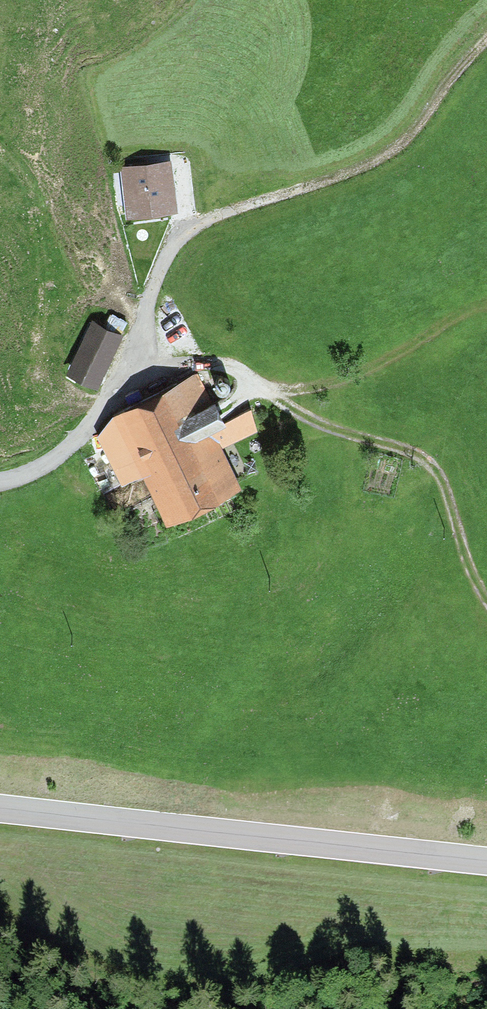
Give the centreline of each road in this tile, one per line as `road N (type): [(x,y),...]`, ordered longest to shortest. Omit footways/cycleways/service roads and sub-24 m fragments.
road 1 (tertiary): [(0,808),(486,861)]
road 2 (track): [(486,602),(442,482),(425,460),(321,424),(230,367),(125,366)]
road 3 (track): [(213,218),(342,176),(393,150),(486,39)]
road 4 (track): [(213,218),(170,250),(146,314)]

